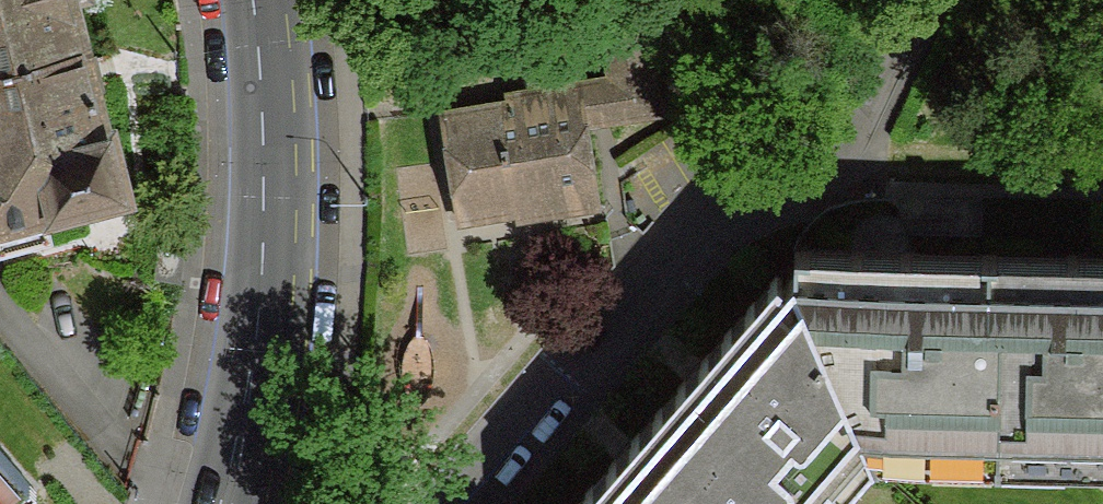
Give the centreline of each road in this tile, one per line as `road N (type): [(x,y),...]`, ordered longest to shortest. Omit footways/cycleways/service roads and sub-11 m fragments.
road 1 (residential): [(437,503),(657,256),(827,146),(910,0)]
road 2 (tertiary): [(239,503),(257,433),(273,280),(264,0)]

